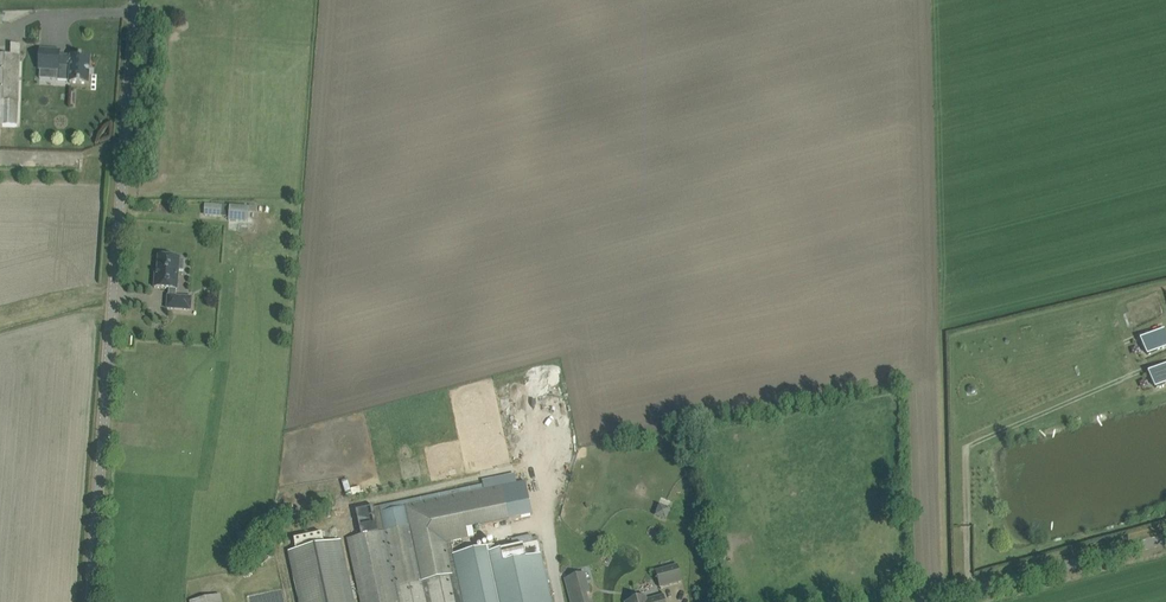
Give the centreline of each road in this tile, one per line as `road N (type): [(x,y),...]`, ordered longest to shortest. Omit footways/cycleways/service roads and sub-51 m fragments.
road 1 (unclassified): [(90,601),(138,0)]
road 2 (track): [(969,588),(964,446),(1137,372)]
road 3 (unclassified): [(917,601),(1165,535)]

